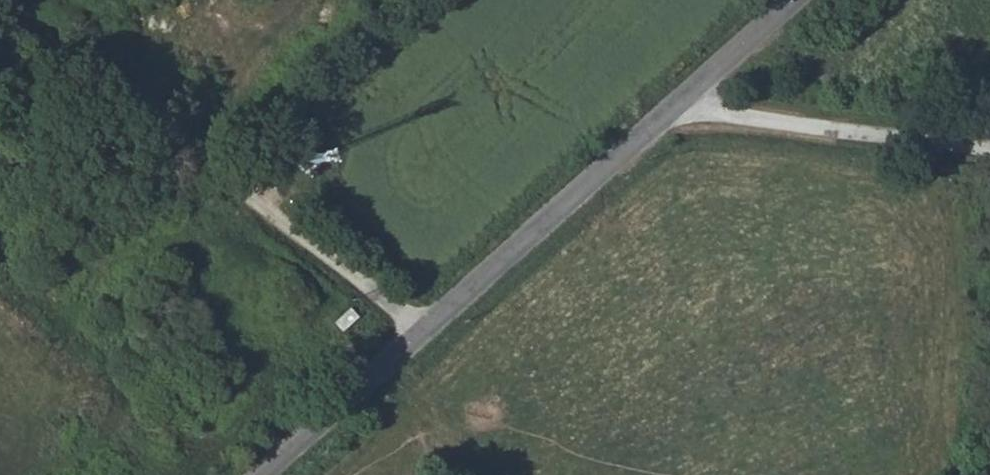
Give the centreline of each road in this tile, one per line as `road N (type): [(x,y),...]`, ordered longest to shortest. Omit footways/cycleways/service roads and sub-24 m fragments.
road 1 (tertiary): [(268,474),(794,0)]
road 2 (track): [(4,0),(425,336)]
road 3 (track): [(989,147),(678,103)]

